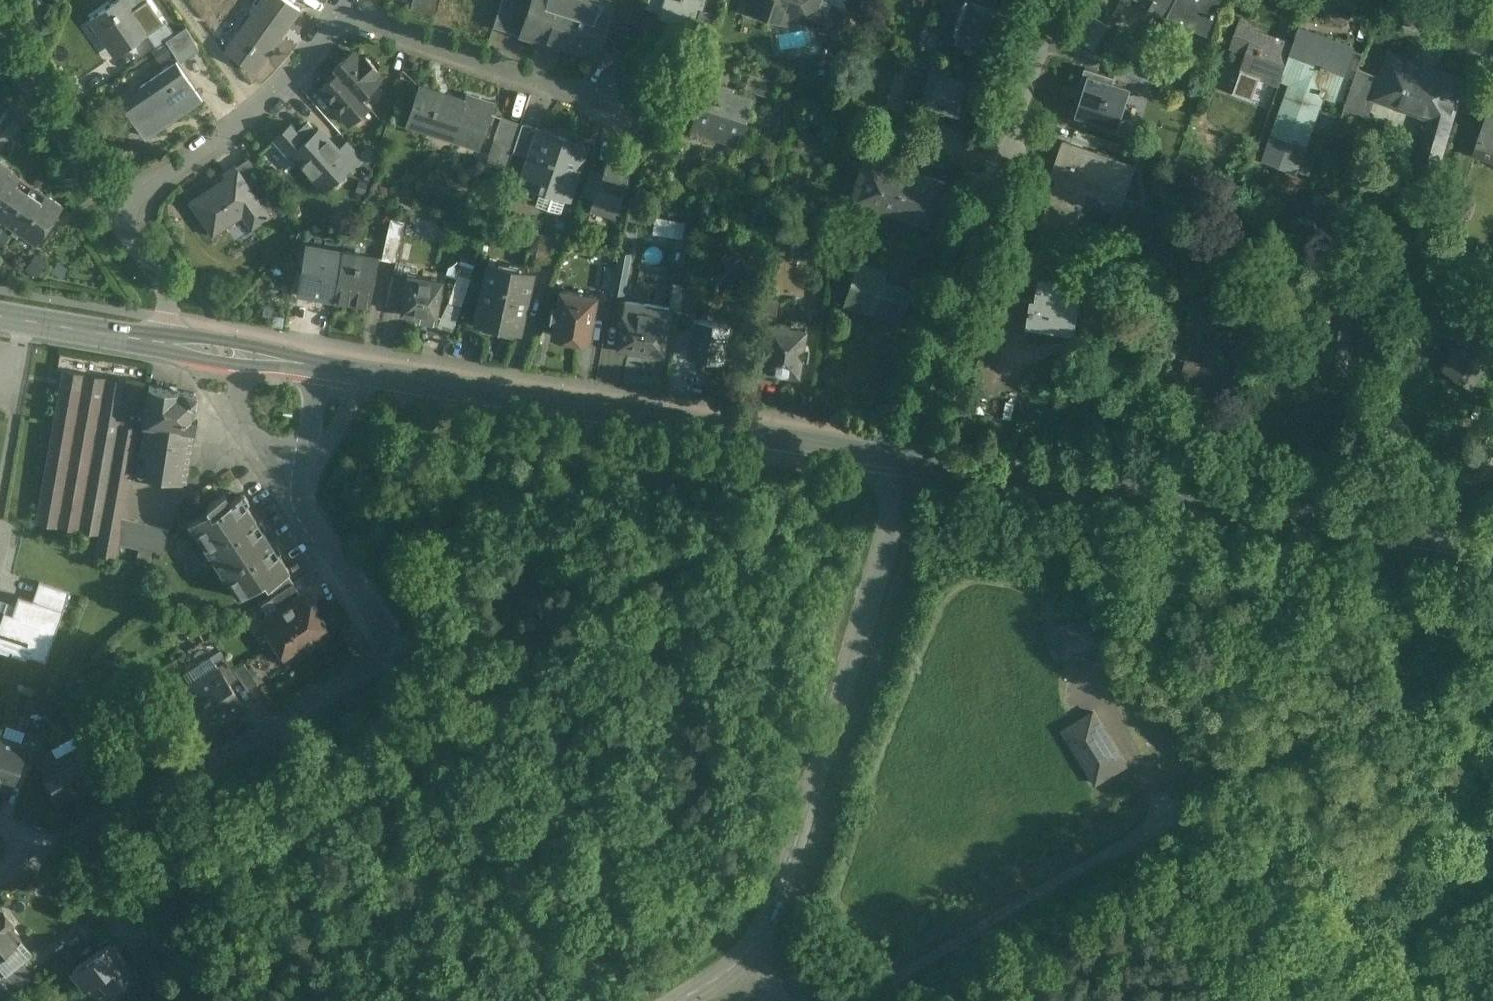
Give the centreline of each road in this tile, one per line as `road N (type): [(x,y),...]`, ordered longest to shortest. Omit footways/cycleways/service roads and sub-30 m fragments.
road 1 (tertiary): [(684,1000),(758,943),(789,878),(904,460)]
road 2 (secondary): [(904,460),(1492,544)]
road 3 (secondary): [(321,367),(904,460)]
road 4 (residential): [(904,460),(921,434),(1050,0)]
road 5 (track): [(858,1000),(1220,788)]
road 6 (residential): [(400,651),(41,846)]
road 7 (residential): [(114,213),(266,106),(354,12)]
road 8 (residential): [(400,651),(306,506),(302,482),(321,367)]
road 9 (residential): [(354,12),(578,91)]
road 10 (residential): [(114,213),(0,40)]
road 11 (secondary): [(0,314),(171,344)]
road 12 (secondary): [(171,344),(321,367)]
road 13 (unclassified): [(171,344),(165,297),(114,213)]
road 14 (residential): [(1492,52),(1356,0)]

